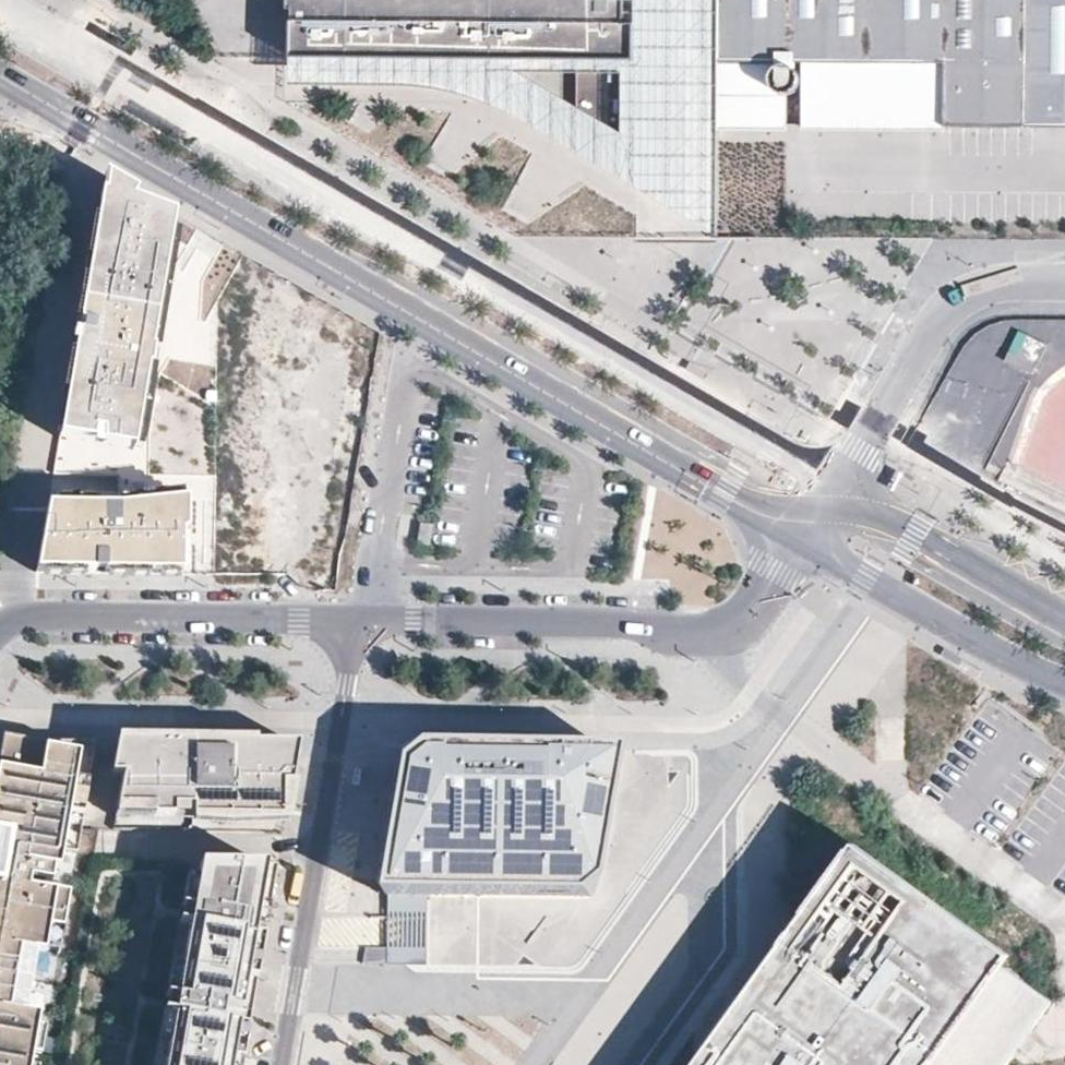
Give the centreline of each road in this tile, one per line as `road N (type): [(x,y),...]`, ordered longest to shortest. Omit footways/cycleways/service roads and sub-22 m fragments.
road 1 (secondary): [(0,75),(256,225),(402,297),(803,536)]
road 2 (secondary): [(833,484),(444,253),(50,43)]
road 3 (residential): [(803,536),(768,589),(726,625),(361,622)]
road 4 (residential): [(361,622),(281,1064)]
road 5 (residential): [(361,622),(53,617),(0,628)]
road 6 (residential): [(833,484),(943,309),(990,285),(1064,281)]
road 7 (secondary): [(803,536),(1064,686)]
road 8 (secondary): [(1064,623),(833,484)]

